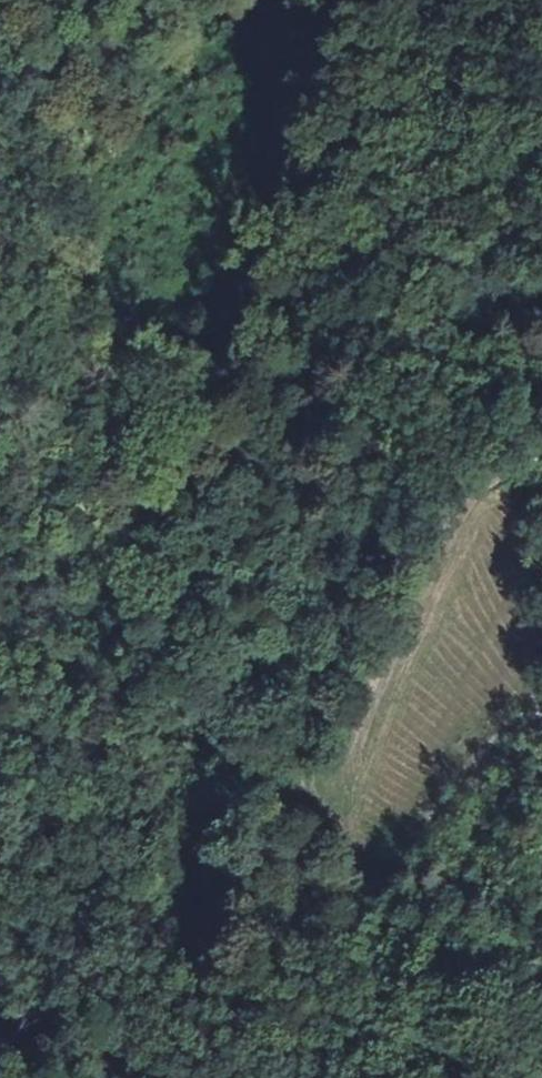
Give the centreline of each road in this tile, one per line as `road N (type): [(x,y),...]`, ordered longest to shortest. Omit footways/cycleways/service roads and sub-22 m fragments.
road 1 (track): [(541,709),(481,742),(379,881),(362,890),(341,880),(324,857),(321,822),(330,762),(353,712),(481,473),(526,458),(541,464)]
road 2 (track): [(321,822),(307,741),(375,370),(396,307),(421,251),(464,211),(518,185),(541,184)]

